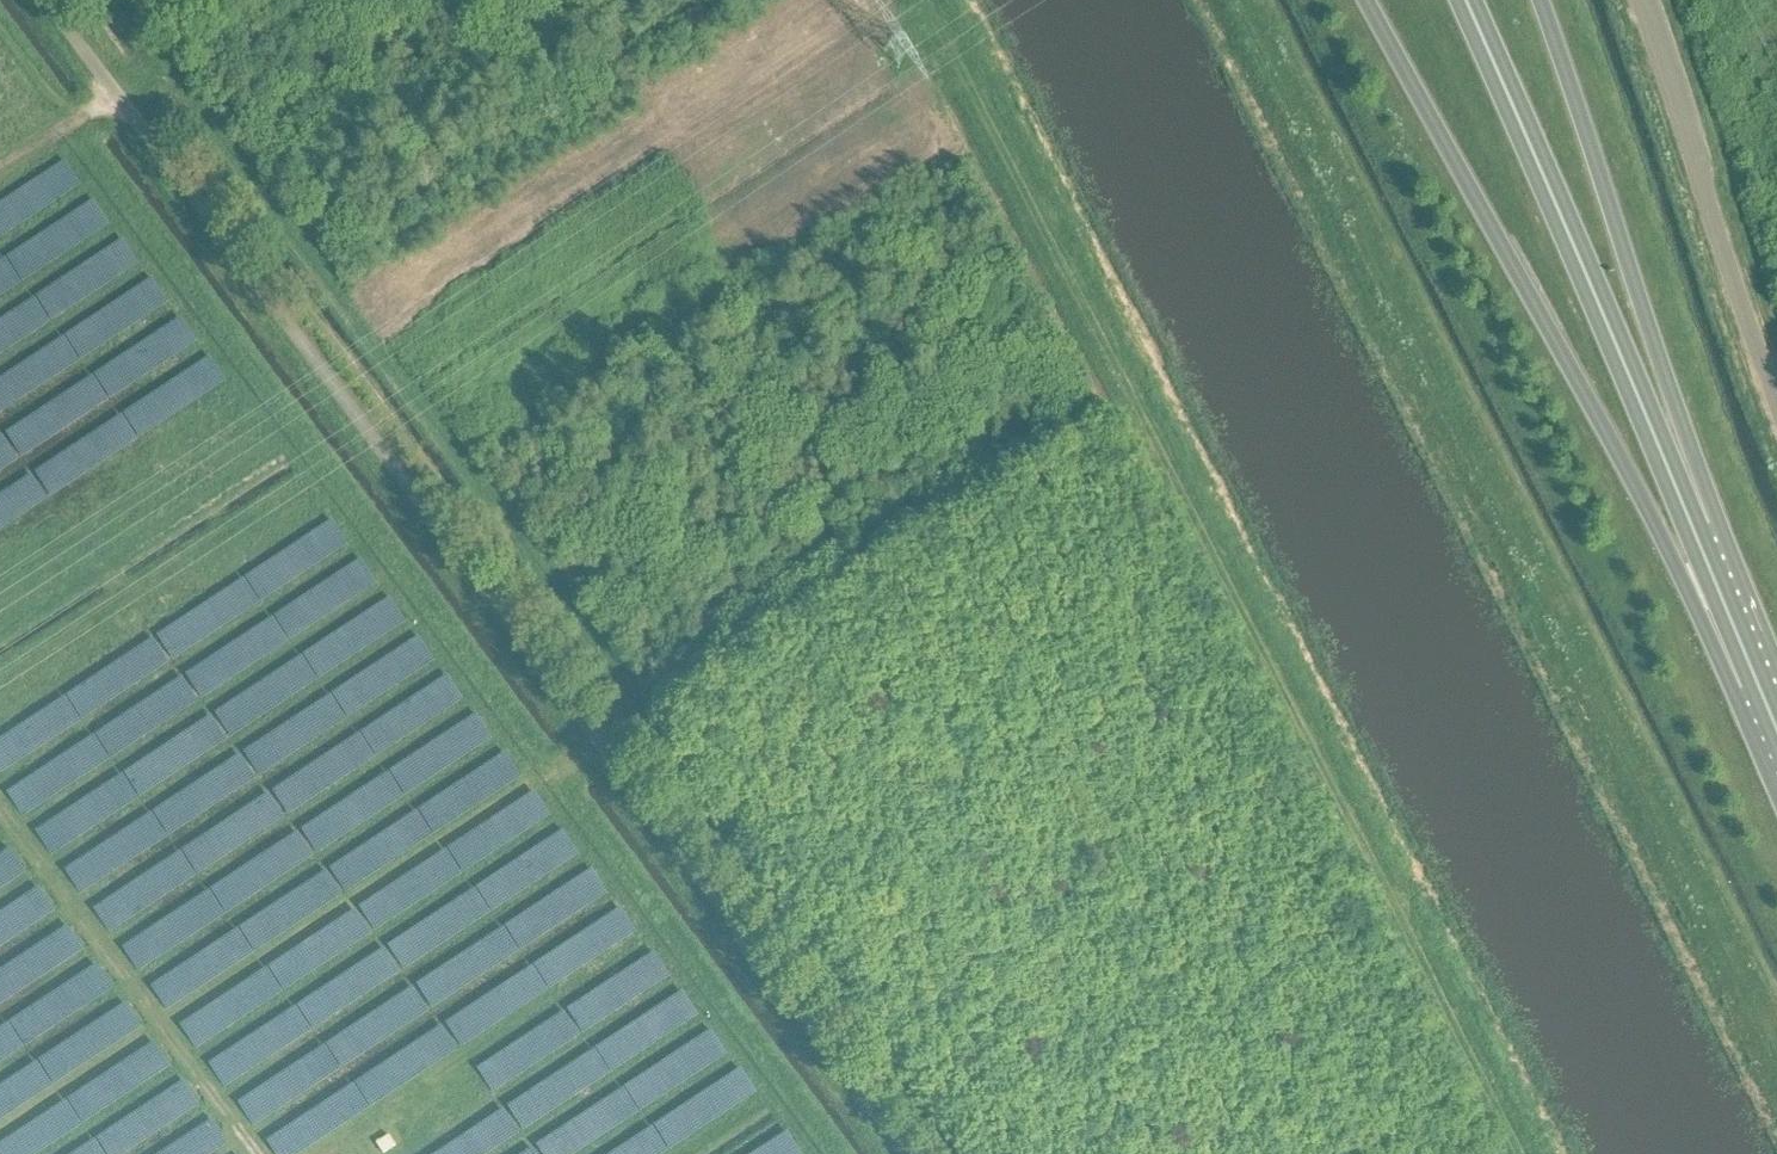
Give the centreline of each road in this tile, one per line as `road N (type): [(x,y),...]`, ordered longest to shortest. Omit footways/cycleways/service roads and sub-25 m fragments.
road 1 (unclassified): [(908,1153),(48,0)]
road 2 (trunk): [(1370,0),(1660,532),(1757,679)]
road 3 (trunk): [(1757,679),(1465,0)]
road 4 (trunk): [(1757,679),(1540,0)]
road 5 (track): [(0,811),(255,1153)]
road 6 (unclassified): [(1776,396),(1648,0)]

